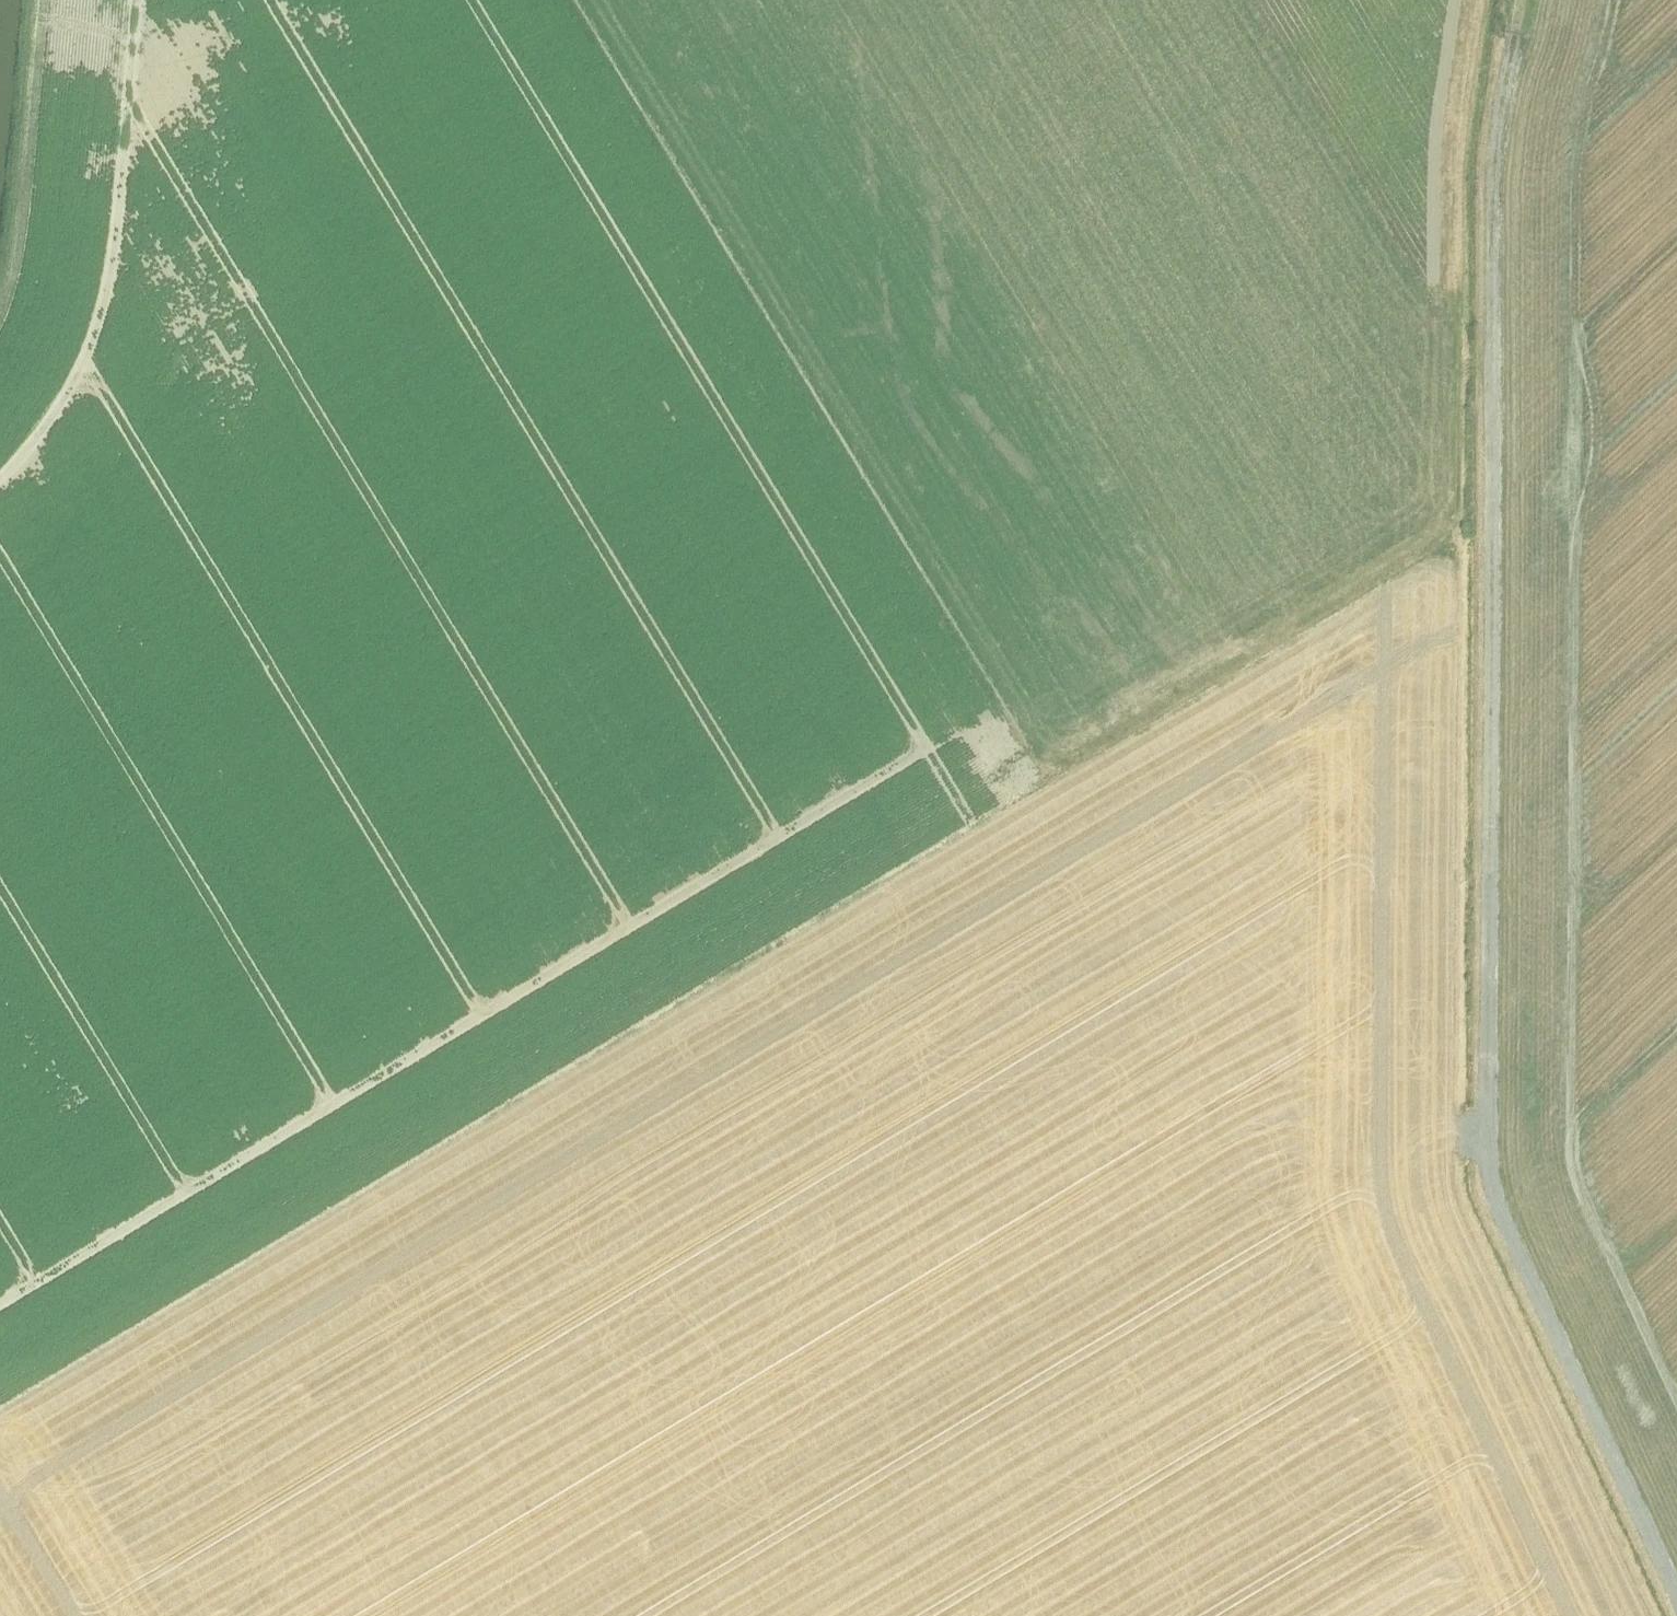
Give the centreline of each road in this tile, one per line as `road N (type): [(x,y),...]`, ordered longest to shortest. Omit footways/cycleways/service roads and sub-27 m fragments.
road 1 (unclassified): [(1513,58),(1494,204),(1488,1176),(1676,1598)]

